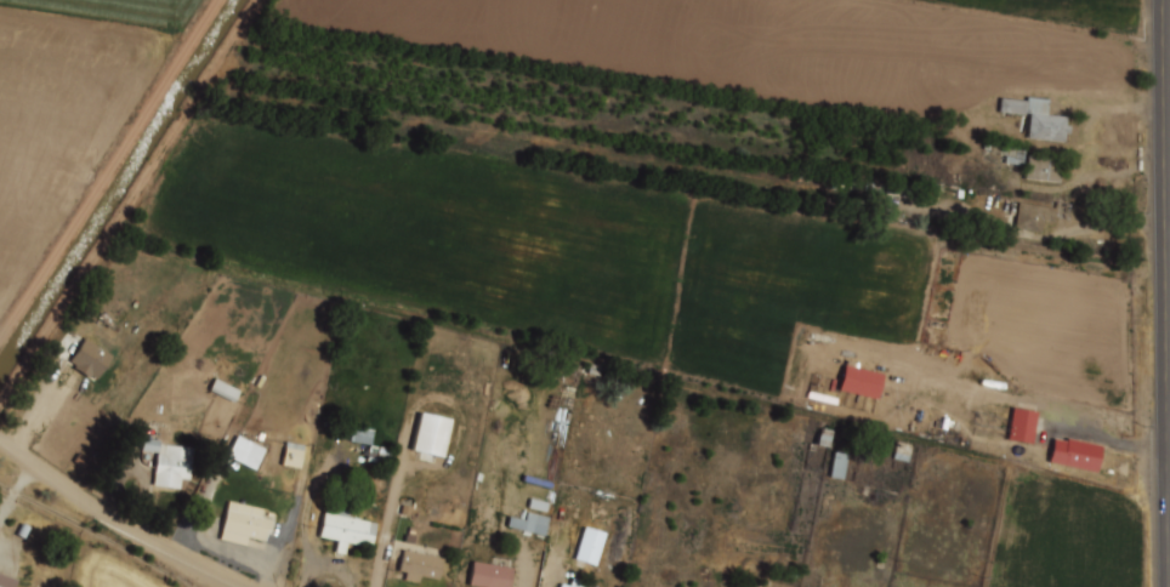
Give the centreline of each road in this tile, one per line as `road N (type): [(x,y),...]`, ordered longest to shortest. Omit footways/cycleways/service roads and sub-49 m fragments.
road 1 (primary): [(1169,586),(1163,0)]
road 2 (residential): [(242,586),(0,437)]

